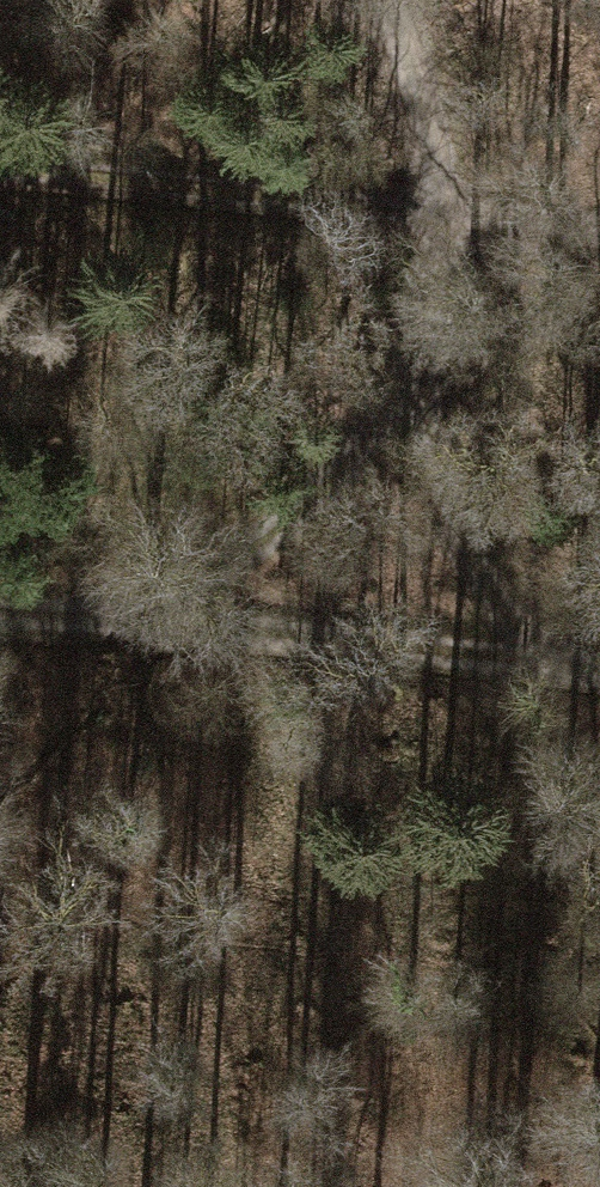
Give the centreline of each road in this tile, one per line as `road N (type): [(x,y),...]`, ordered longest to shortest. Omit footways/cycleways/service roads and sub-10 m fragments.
road 1 (track): [(188,620),(326,498),(403,415),(448,222),(394,0)]
road 2 (track): [(599,236),(0,167)]
road 3 (track): [(188,620),(599,660)]
road 4 (track): [(403,415),(510,646)]
road 5 (track): [(0,600),(188,620)]

